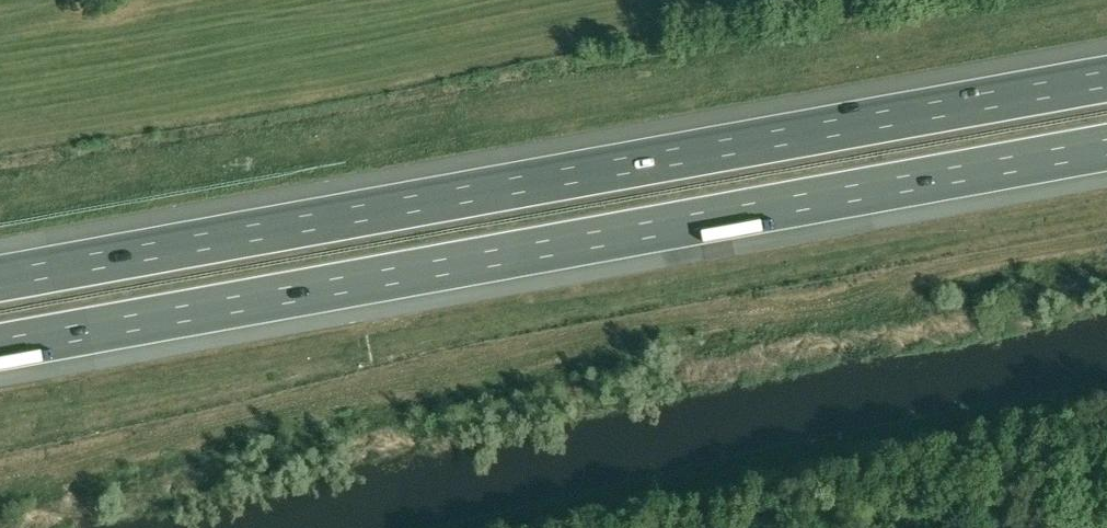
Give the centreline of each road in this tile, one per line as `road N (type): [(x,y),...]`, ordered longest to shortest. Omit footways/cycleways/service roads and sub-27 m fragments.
road 1 (motorway): [(1106,76),(0,276)]
road 2 (motorway): [(0,346),(1106,147)]

